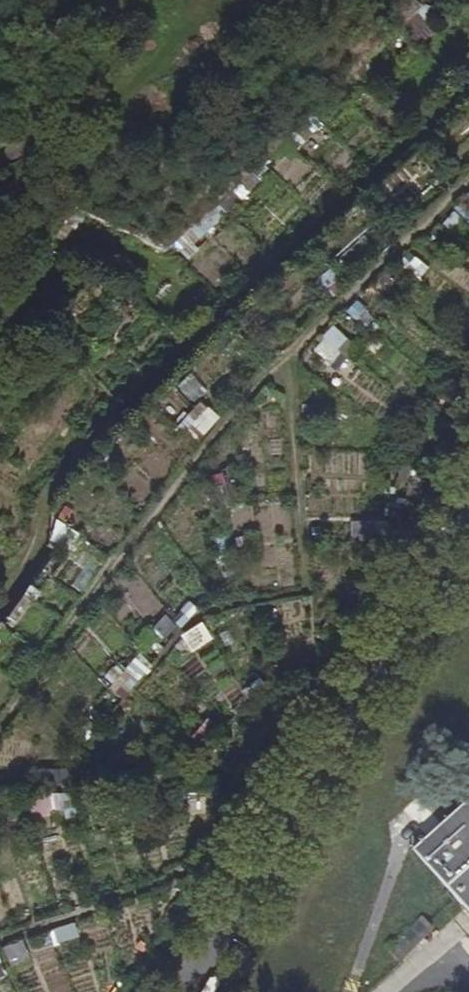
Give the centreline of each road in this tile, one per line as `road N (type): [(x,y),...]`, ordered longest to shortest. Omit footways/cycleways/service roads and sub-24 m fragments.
road 1 (track): [(468,181),(278,364),(118,557),(0,732)]
road 2 (track): [(468,86),(153,370),(48,494),(42,547),(0,611)]
road 3 (residential): [(188,991),(468,500)]
road 4 (track): [(278,364),(304,588)]
road 5 (track): [(178,874),(0,942)]

